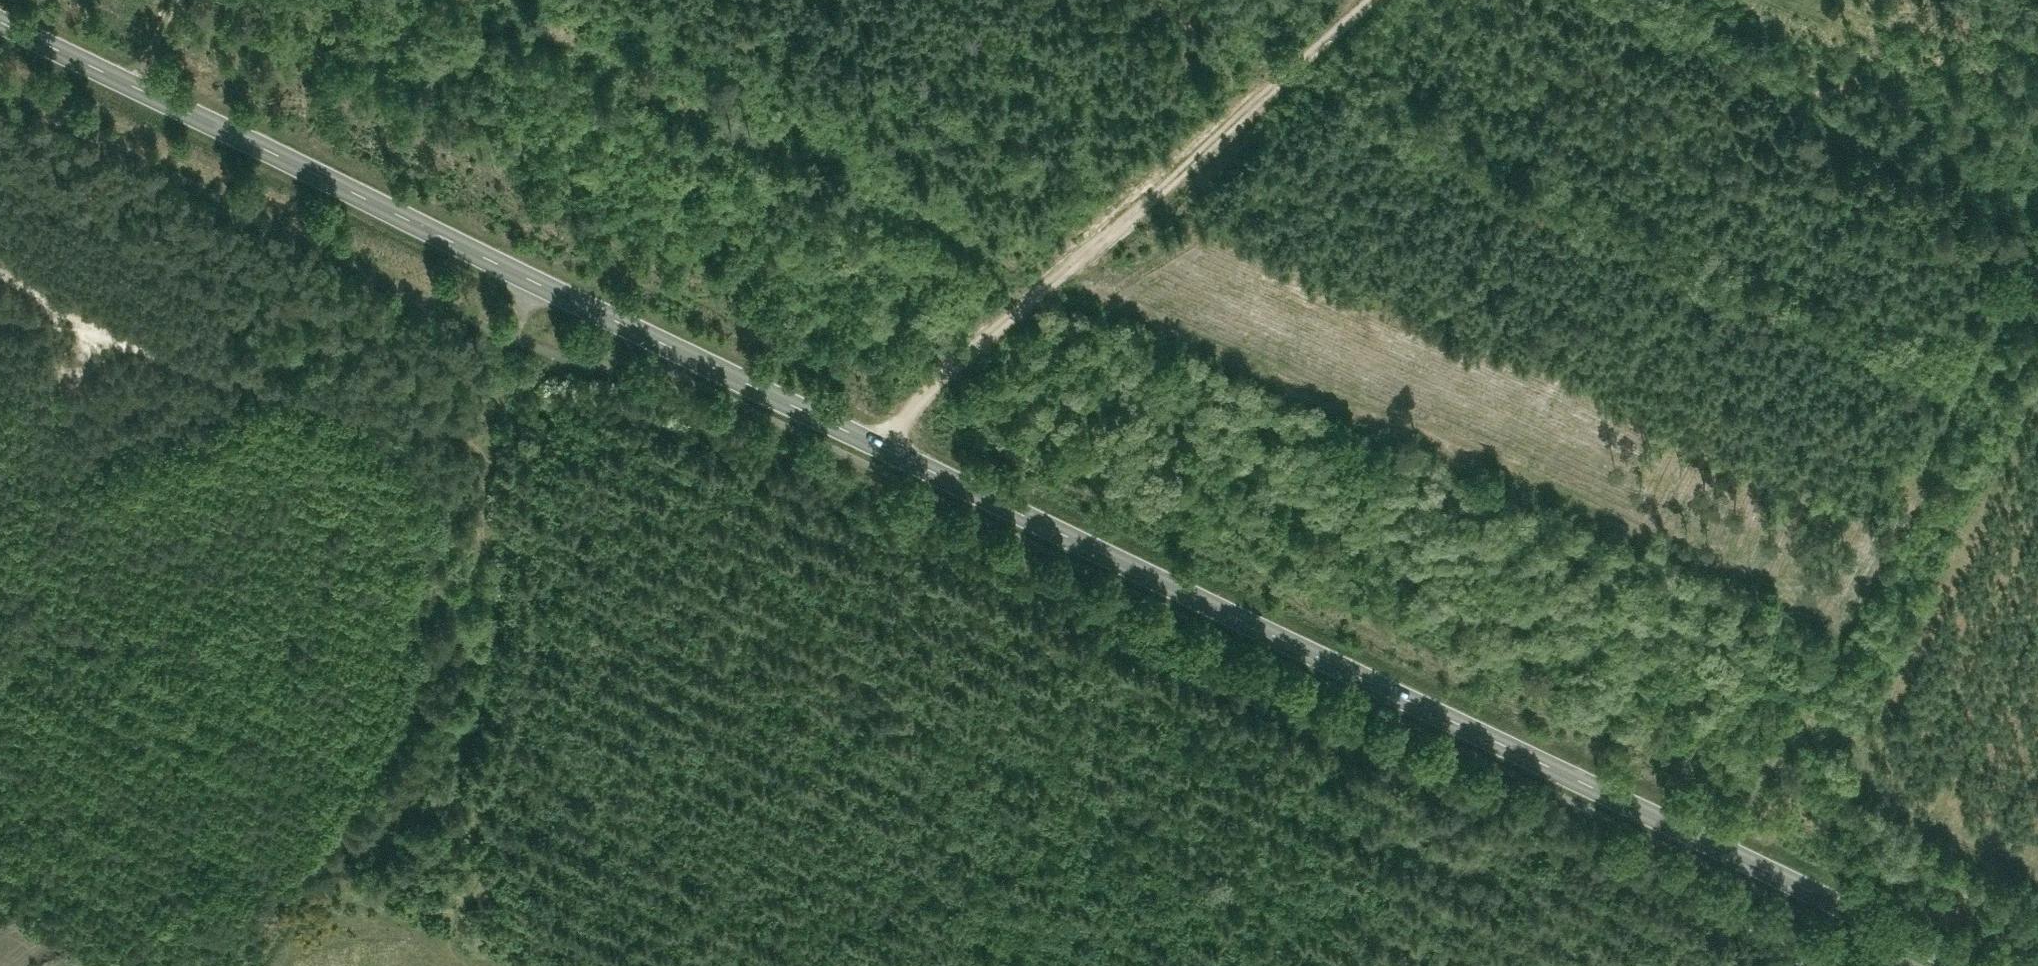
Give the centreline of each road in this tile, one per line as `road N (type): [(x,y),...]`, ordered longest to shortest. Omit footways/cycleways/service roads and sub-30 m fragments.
road 1 (secondary): [(1981,965),(0,22)]
road 2 (track): [(1728,846),(2037,230)]
road 3 (track): [(892,450),(970,356),(1373,0)]

